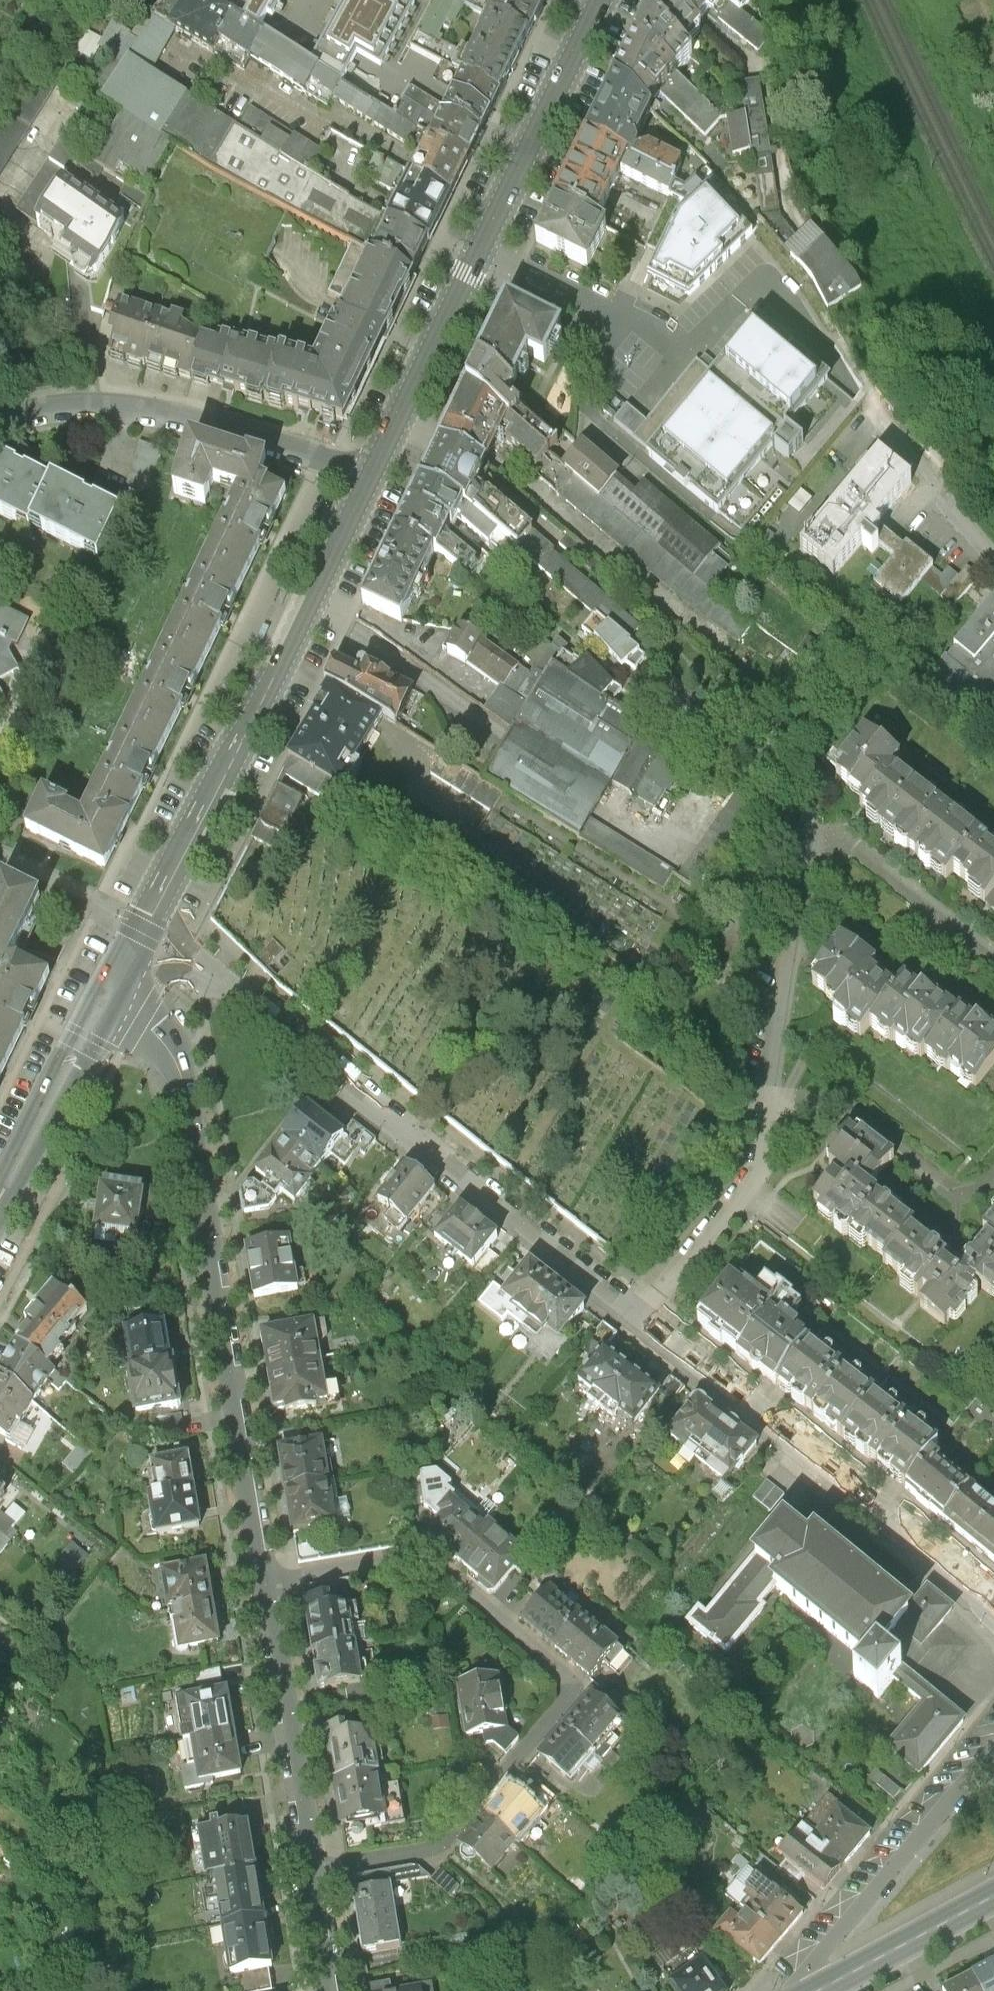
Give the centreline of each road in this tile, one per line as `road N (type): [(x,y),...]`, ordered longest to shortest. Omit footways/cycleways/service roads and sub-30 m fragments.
road 1 (residential): [(256,1585),(432,1555),(588,1687),(457,1851),(299,1877)]
road 2 (residential): [(110,996),(168,1044),(191,1107),(256,1585)]
road 3 (residential): [(641,1314),(212,967)]
road 4 (residential): [(641,1314),(754,1179),(810,826)]
road 5 (primary): [(371,477),(602,0)]
road 6 (primary): [(148,926),(371,477)]
road 7 (residential): [(993,1607),(641,1314)]
road 8 (residential): [(371,477),(134,408),(87,405),(0,423)]
road 9 (residential): [(993,1747),(814,1967),(825,1988)]
road 10 (residential): [(256,1585),(299,1877)]
road 11 (primary): [(110,996),(0,1203)]
road 12 (secondary): [(825,1988),(993,1896)]

